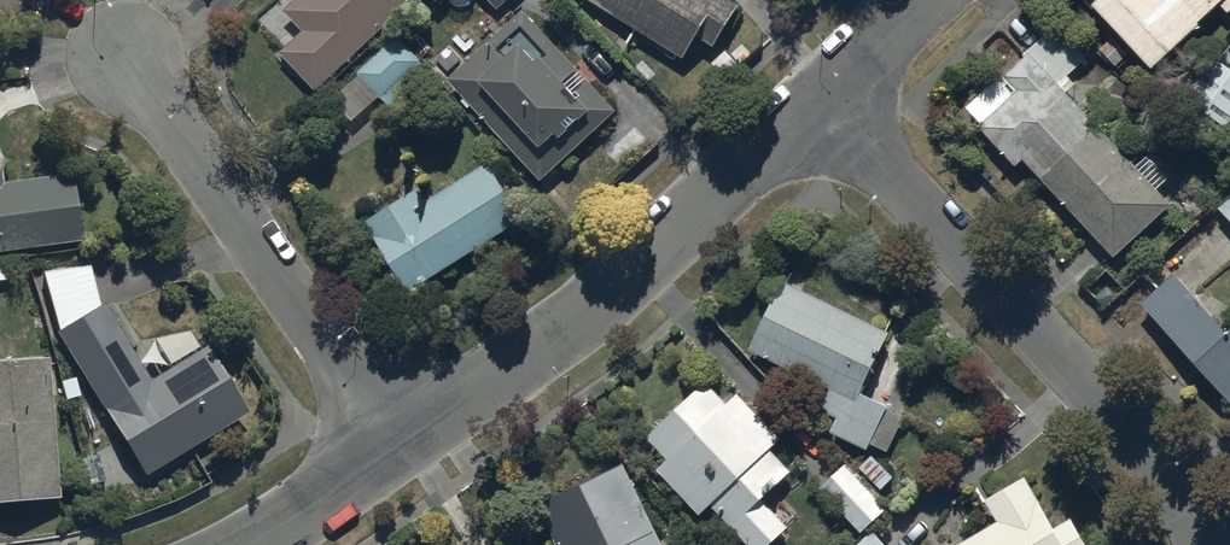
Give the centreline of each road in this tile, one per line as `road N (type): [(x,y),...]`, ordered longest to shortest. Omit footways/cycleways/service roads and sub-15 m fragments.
road 1 (residential): [(818,109),(1102,399),(1203,544)]
road 2 (residential): [(395,449),(818,109)]
road 3 (residential): [(395,449),(143,69)]
road 4 (residential): [(235,544),(395,449)]
road 5 (residential): [(818,109),(930,0)]

